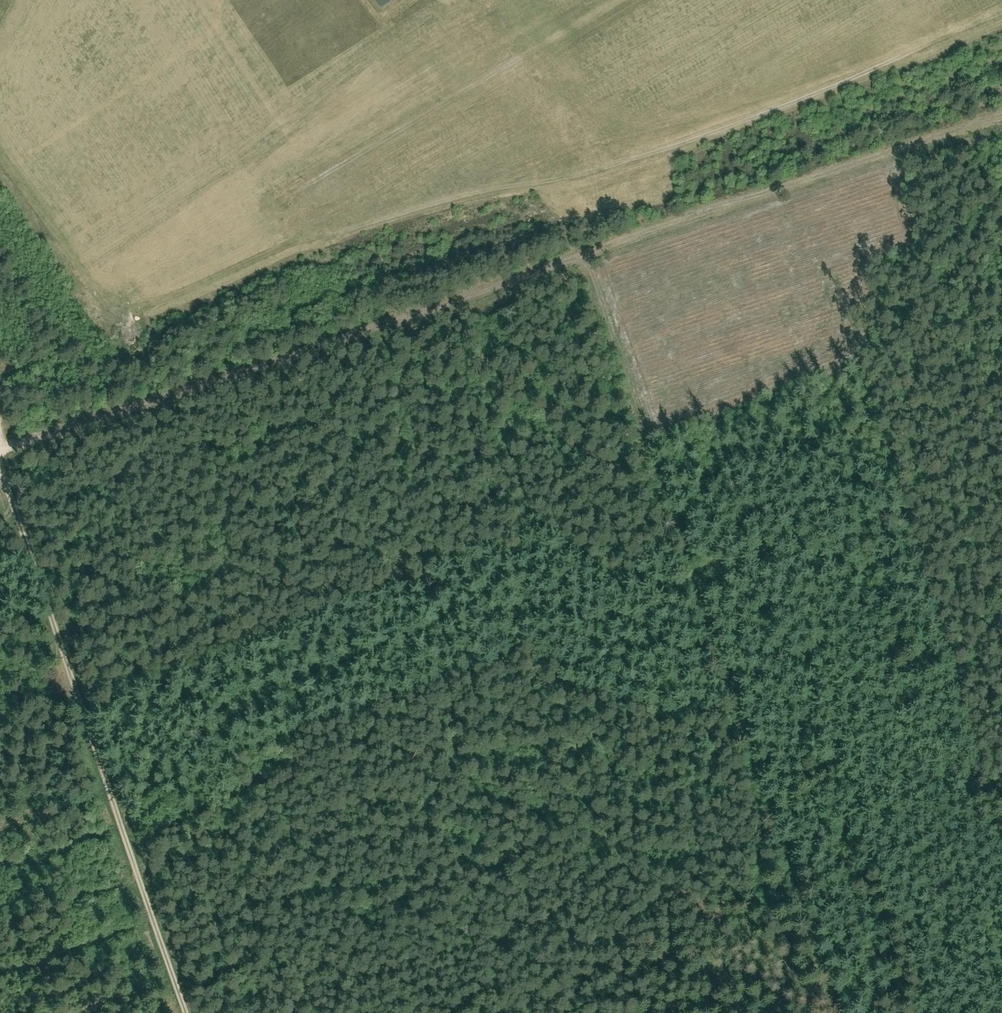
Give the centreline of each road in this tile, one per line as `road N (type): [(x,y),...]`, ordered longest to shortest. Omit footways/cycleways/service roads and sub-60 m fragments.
road 1 (track): [(1001,114),(0,451)]
road 2 (track): [(840,1012),(591,254)]
road 3 (track): [(186,1012),(0,452)]

